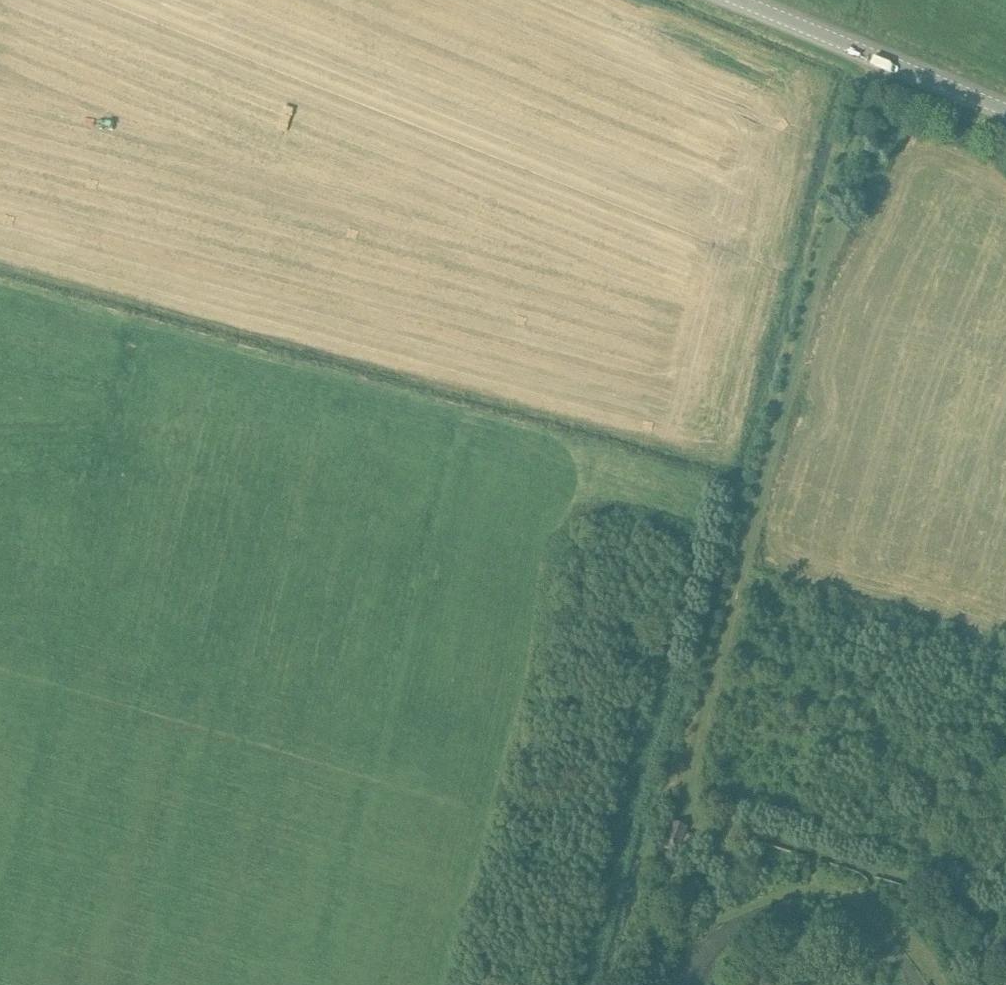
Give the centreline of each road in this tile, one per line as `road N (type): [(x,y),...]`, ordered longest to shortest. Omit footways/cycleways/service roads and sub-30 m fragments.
road 1 (tertiary): [(1005,107),(740,0)]

